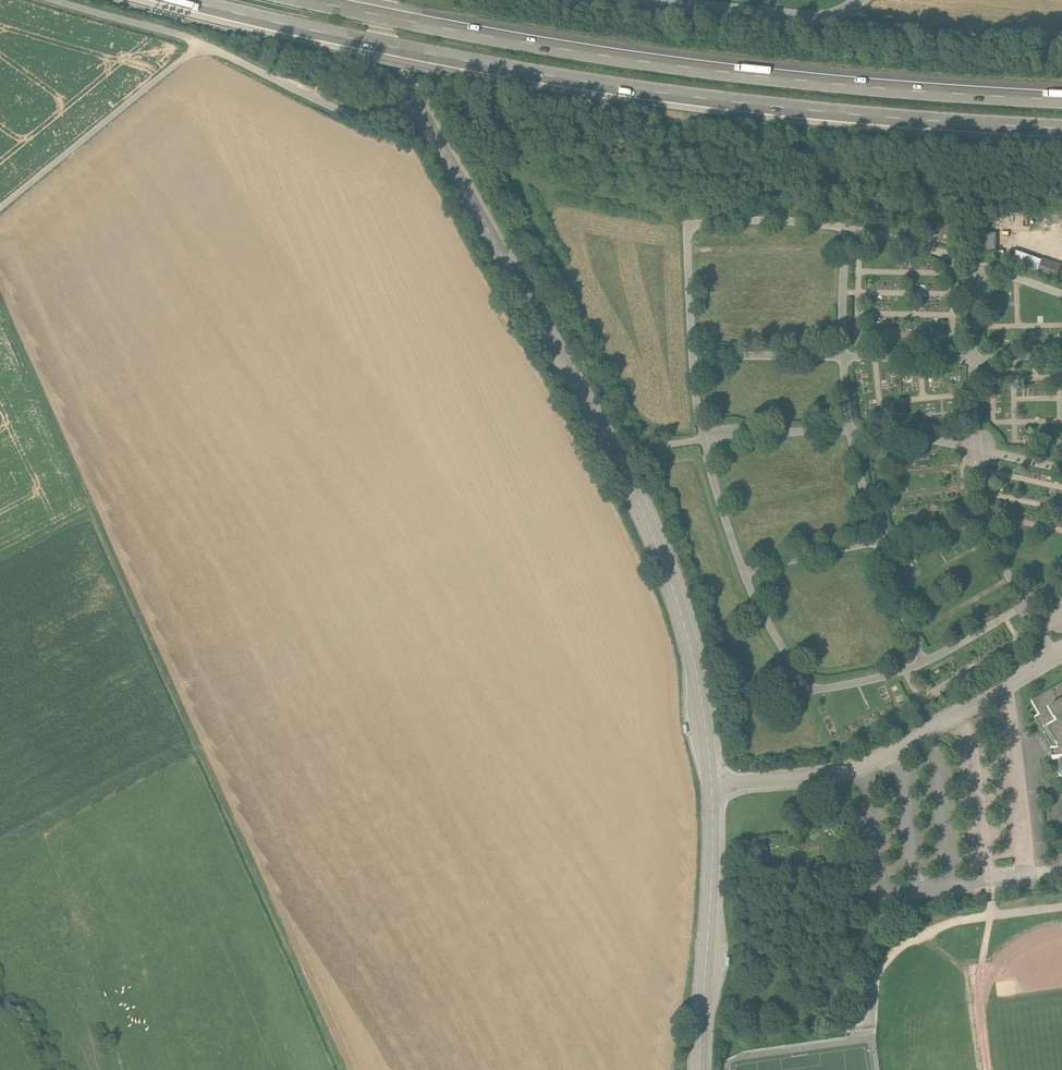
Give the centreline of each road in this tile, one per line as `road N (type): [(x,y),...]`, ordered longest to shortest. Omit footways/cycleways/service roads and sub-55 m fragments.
road 1 (motorway): [(190,0),(619,88),(1061,130)]
road 2 (track): [(342,1069),(0,301)]
road 3 (motorway): [(1061,102),(739,76),(307,0)]
road 4 (tertiary): [(423,111),(653,532),(693,655),(712,787)]
road 5 (unclassified): [(1061,875),(878,896),(860,768)]
road 6 (tertiary): [(712,787),(700,1069)]
road 7 (unclassified): [(597,0),(813,16),(864,0)]
road 8 (unclassified): [(0,209),(201,44)]
road 9 (unclassified): [(201,44),(346,112),(399,119),(423,111)]
road 10 (unclassified): [(860,768),(1061,651)]
road 11 (unclassified): [(51,0),(201,44)]
road 12 (unclassified): [(712,787),(860,768)]
road 13 (tertiary): [(366,0),(423,111)]

